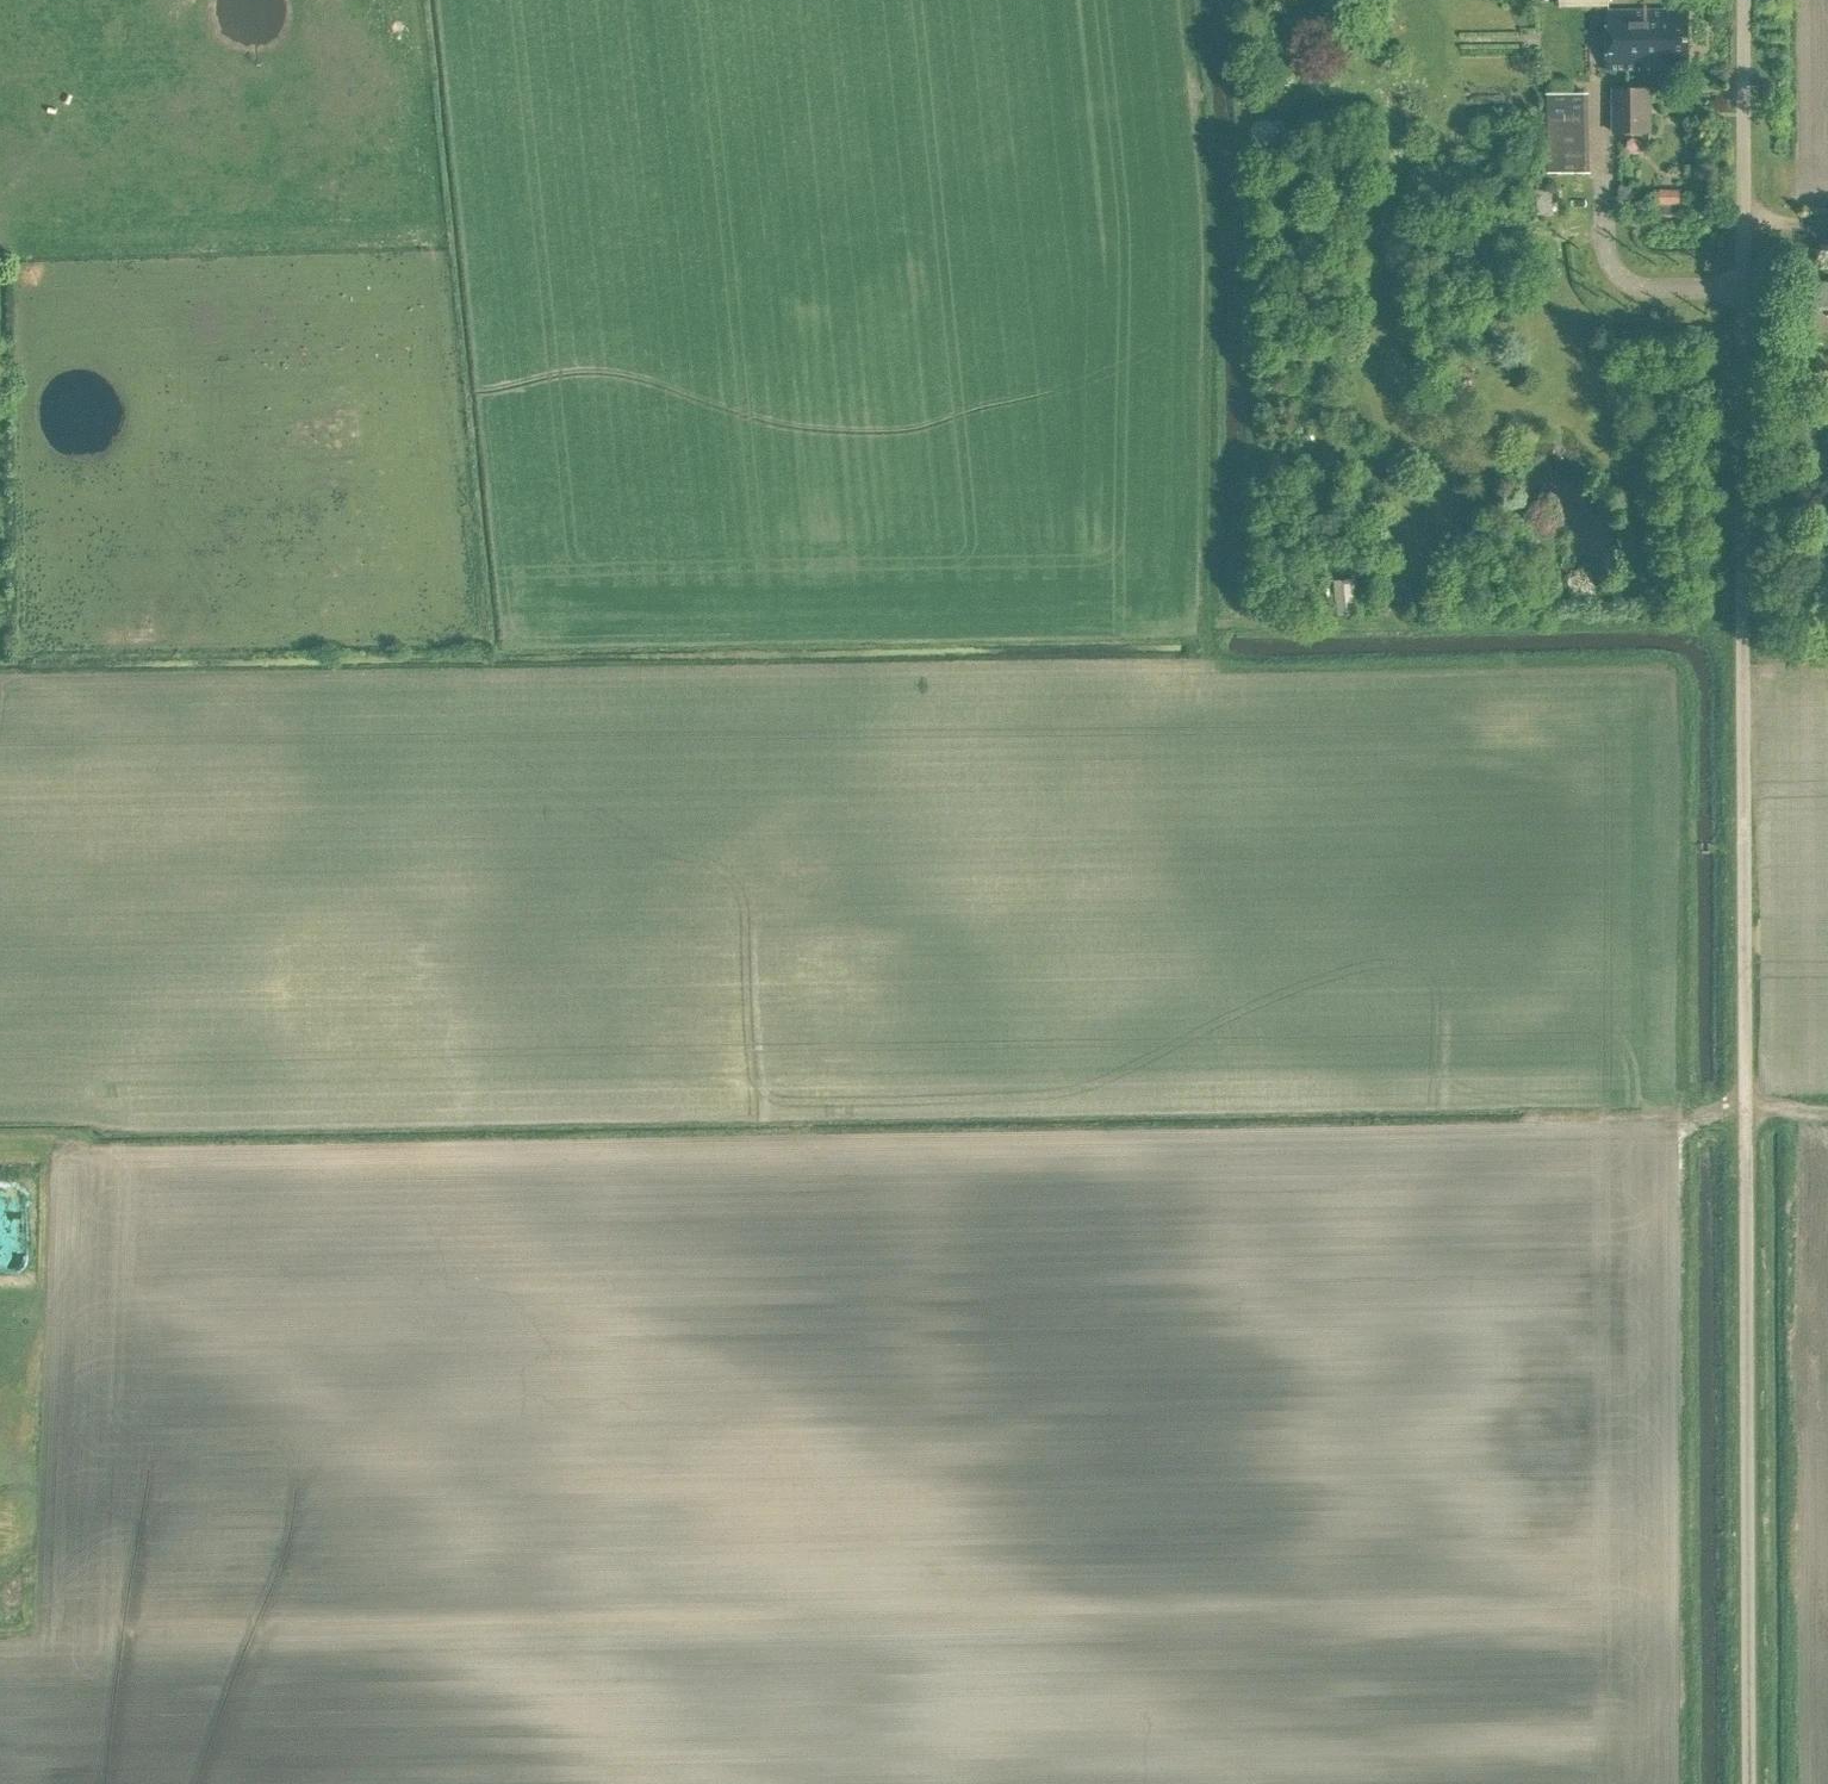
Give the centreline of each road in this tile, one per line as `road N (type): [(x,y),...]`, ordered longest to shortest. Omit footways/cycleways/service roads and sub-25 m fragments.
road 1 (unclassified): [(1748,1783),(1744,0)]

